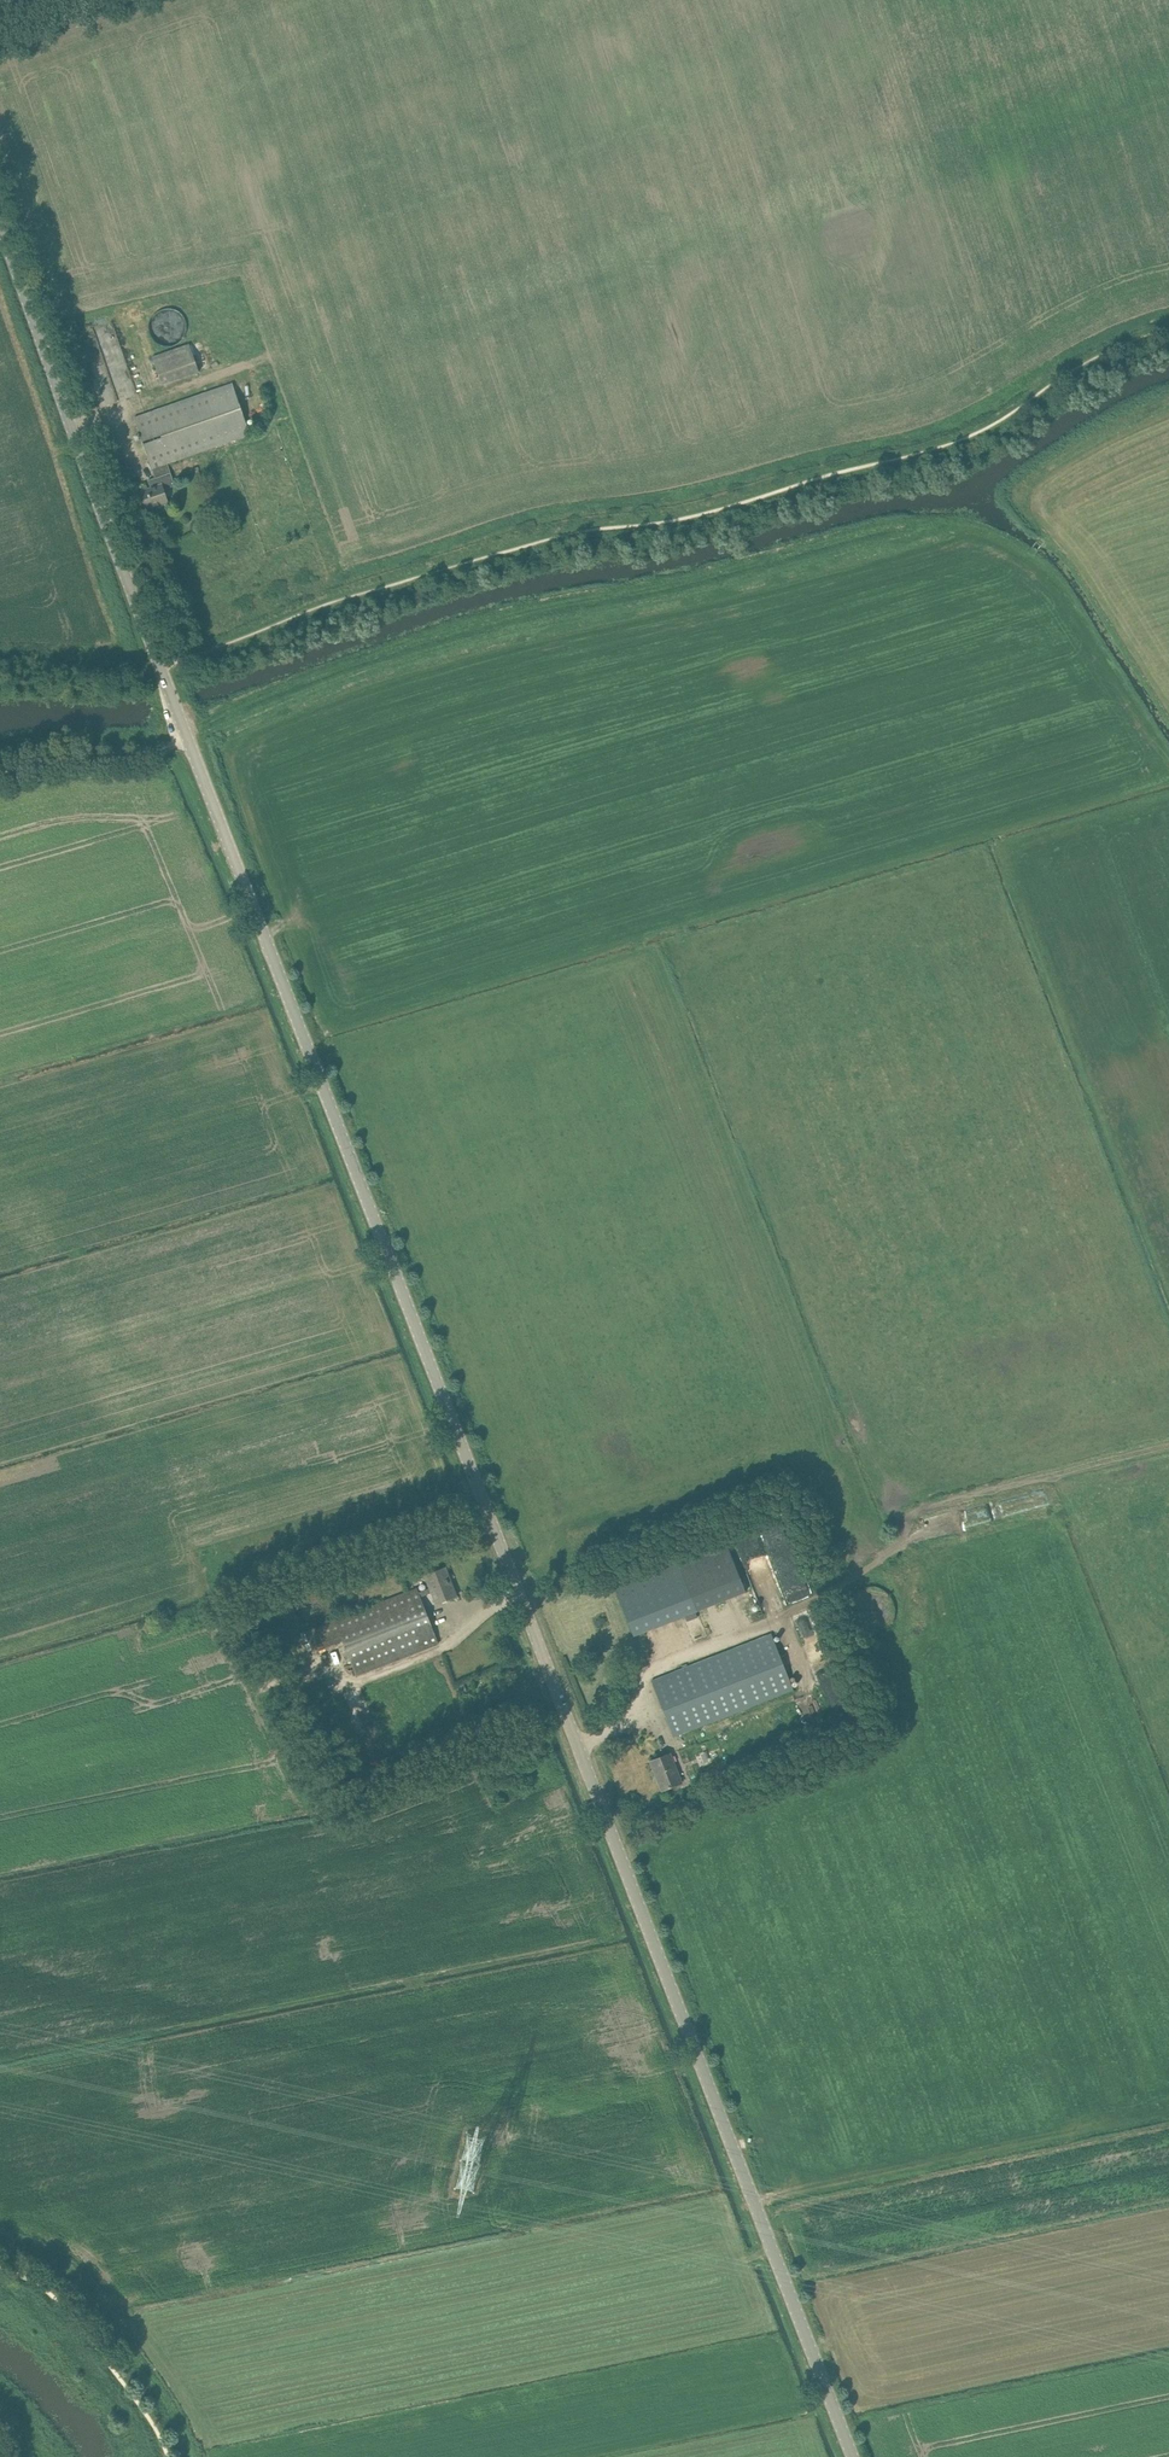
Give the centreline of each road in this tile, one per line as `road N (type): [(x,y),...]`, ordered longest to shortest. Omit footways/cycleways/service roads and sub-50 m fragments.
road 1 (unclassified): [(853,2456),(160,667),(0,222)]

